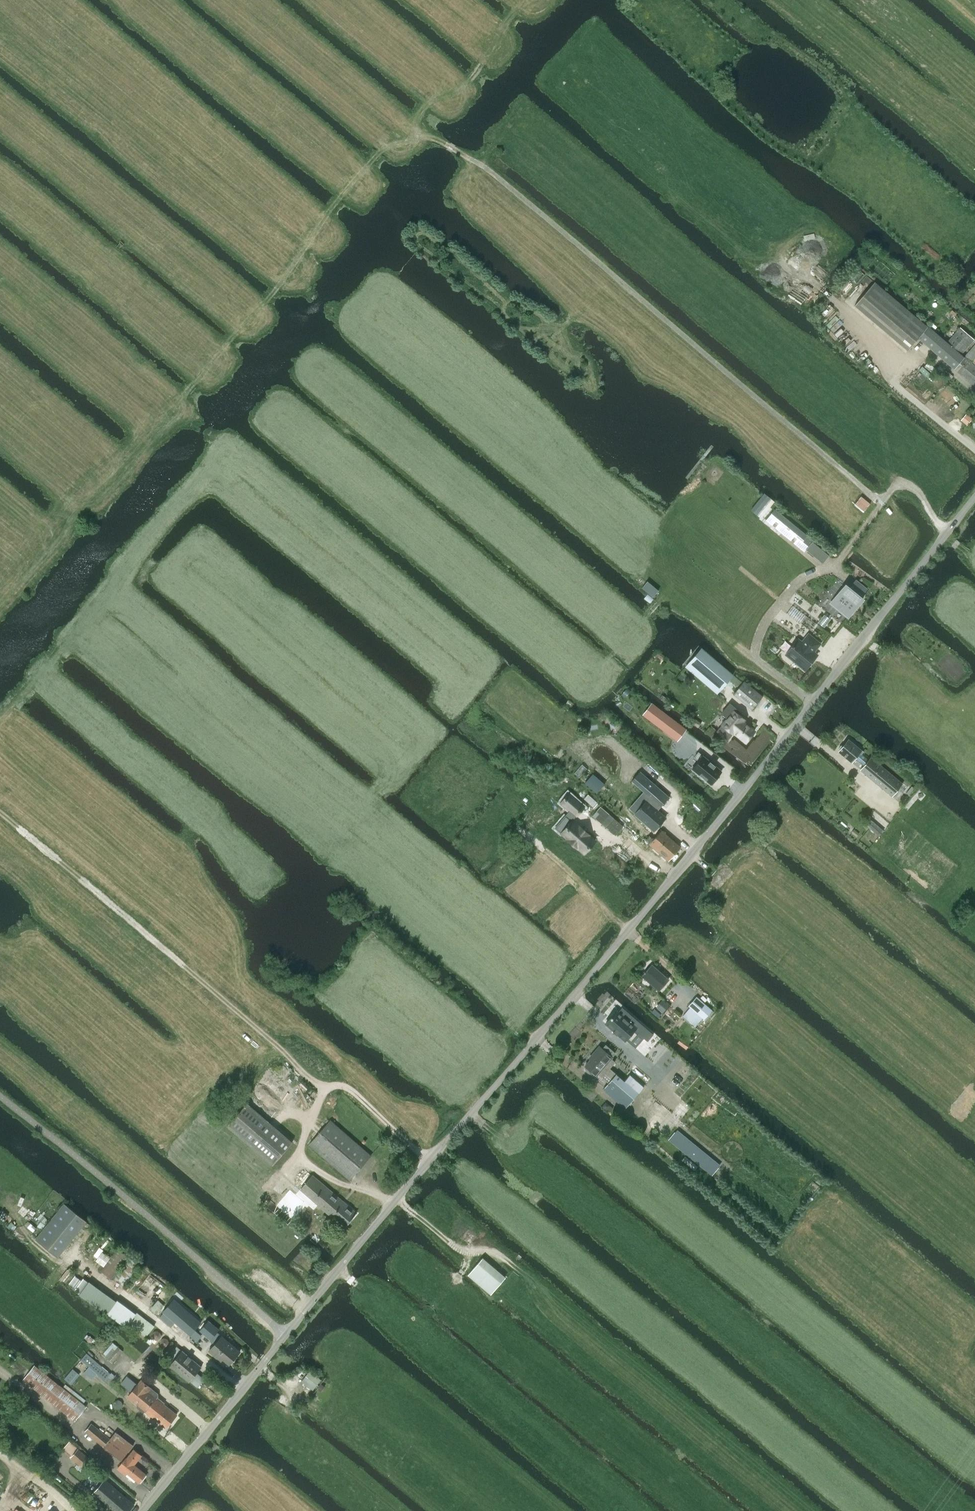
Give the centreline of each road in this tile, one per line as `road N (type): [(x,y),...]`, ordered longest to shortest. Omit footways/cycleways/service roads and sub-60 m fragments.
road 1 (unclassified): [(974,498),(671,880),(286,1335)]
road 2 (track): [(884,502),(491,172),(427,139),(416,124),(424,105),(469,79),(530,0)]
road 3 (track): [(427,139),(380,153),(168,419),(0,608)]
road 4 (track): [(0,811),(318,1087),(344,1084),(429,1161)]
road 5 (unclassified): [(142,1510),(286,1335)]
road 6 (track): [(575,1321),(489,1248),(468,1255),(397,1199)]
road 7 (track): [(974,558),(935,524),(916,492),(902,486),(839,558)]
road 8 (track): [(0,723),(100,610)]
road 9 (track): [(448,1363),(341,1267)]
road 10 (track): [(303,1510),(204,1437)]

